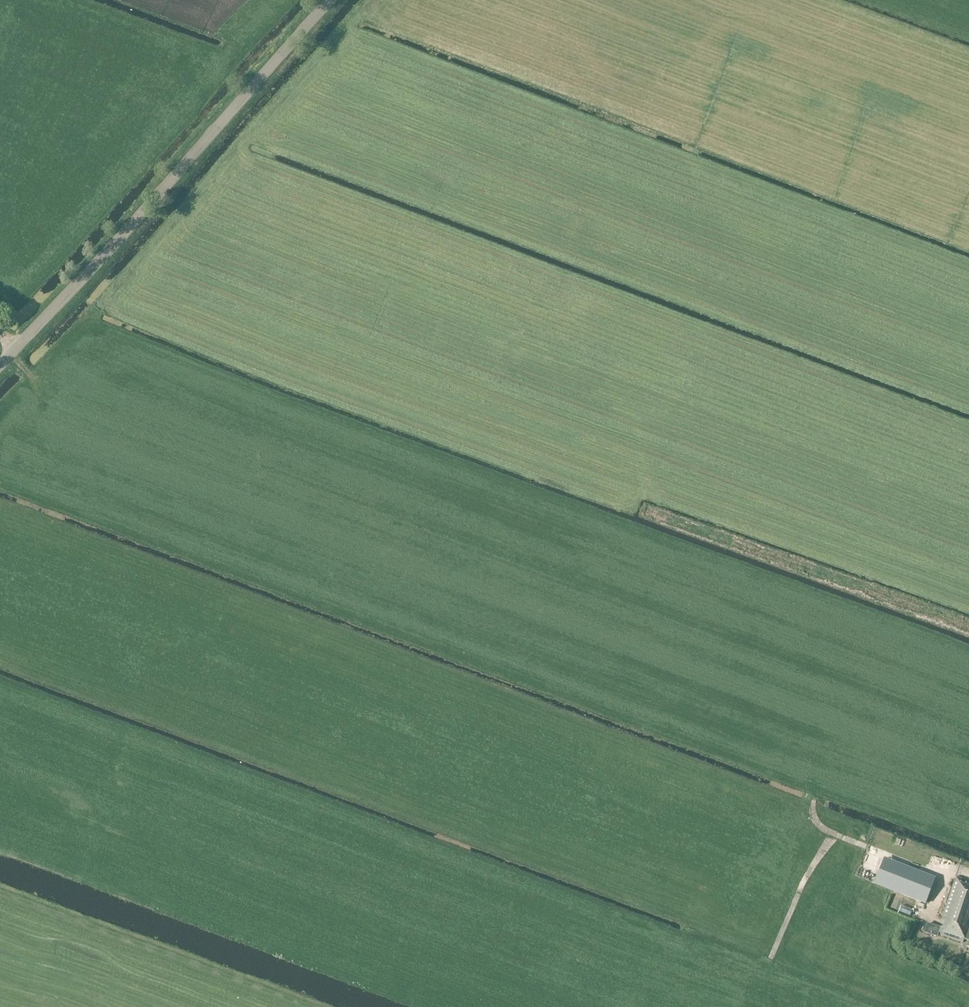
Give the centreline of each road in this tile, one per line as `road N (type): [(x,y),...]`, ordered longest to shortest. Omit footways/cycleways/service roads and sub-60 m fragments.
road 1 (tertiary): [(0,365),(335,0)]

